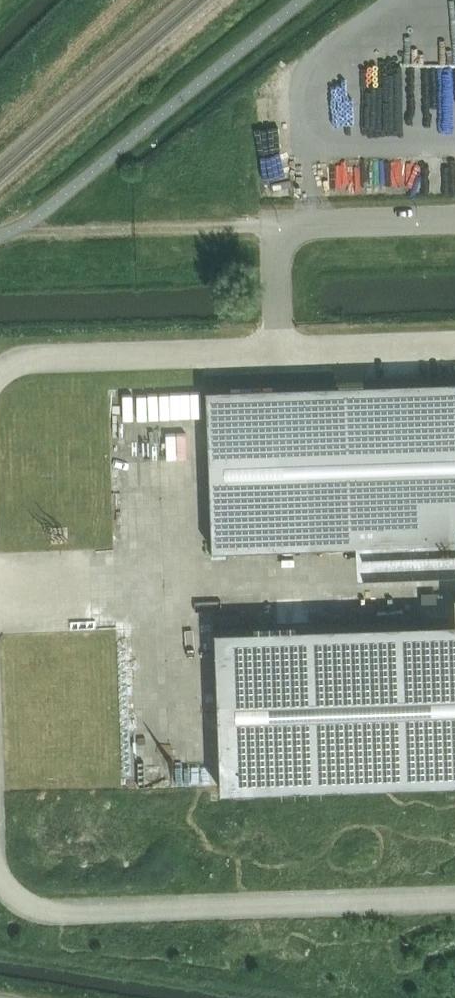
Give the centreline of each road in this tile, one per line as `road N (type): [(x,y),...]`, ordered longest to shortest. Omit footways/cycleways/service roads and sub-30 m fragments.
road 1 (unclassified): [(454,220),(275,225),(279,351)]
road 2 (track): [(275,225),(7,233)]

